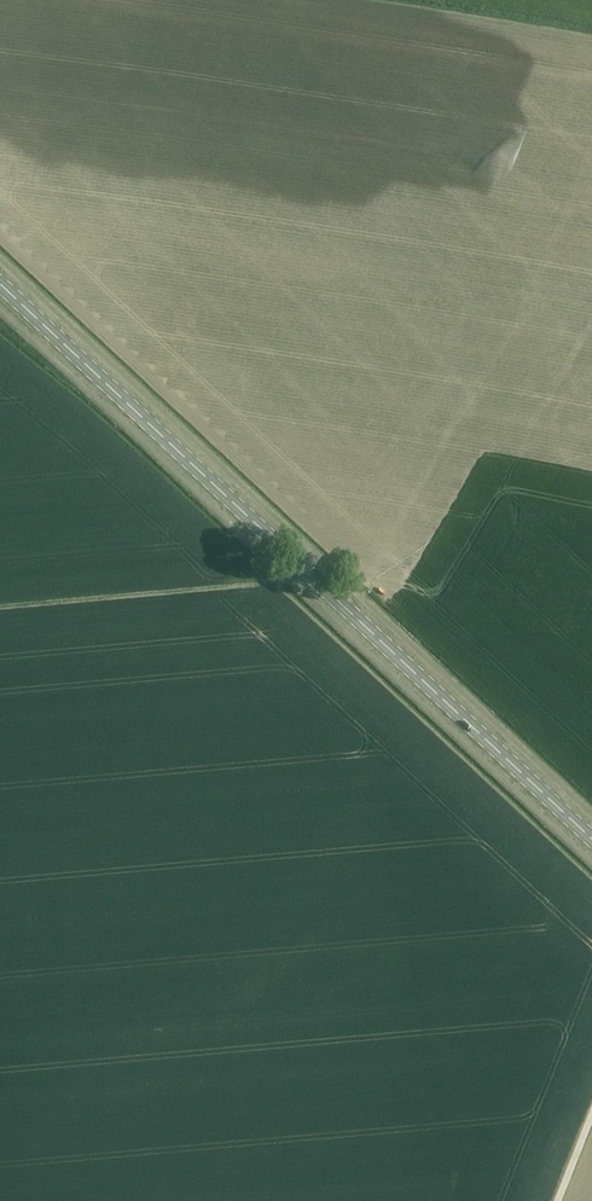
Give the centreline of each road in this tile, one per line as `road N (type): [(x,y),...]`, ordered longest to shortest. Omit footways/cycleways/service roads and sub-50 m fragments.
road 1 (secondary): [(591,839),(0,286)]

